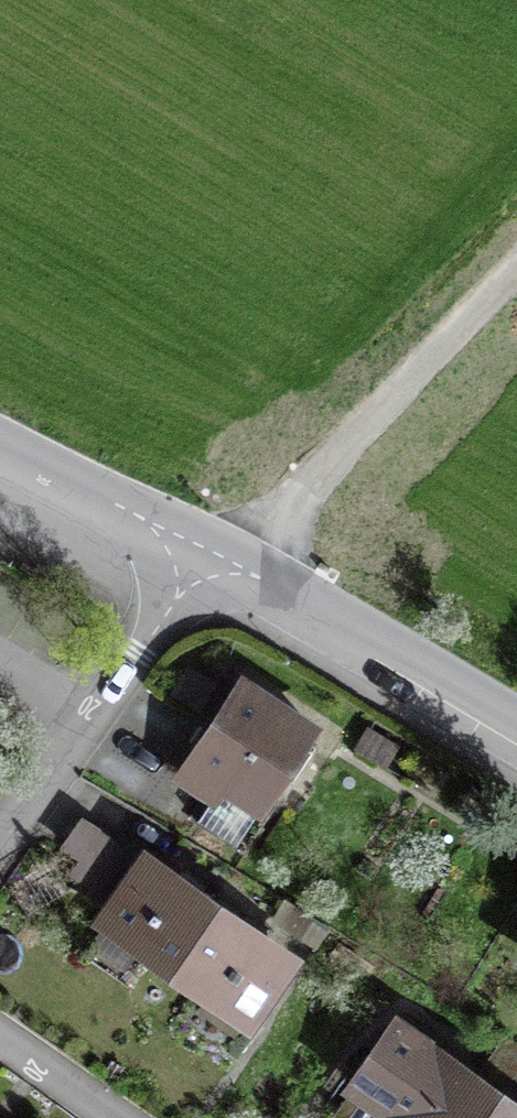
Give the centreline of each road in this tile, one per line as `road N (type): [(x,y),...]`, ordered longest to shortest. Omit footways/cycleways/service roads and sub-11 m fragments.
road 1 (track): [(204,560),(516,262)]
road 2 (unclassified): [(204,560),(516,746)]
road 3 (residential): [(204,560),(0,848)]
road 4 (unclassified): [(0,449),(204,560)]
road 5 (residential): [(0,1039),(113,1117)]

